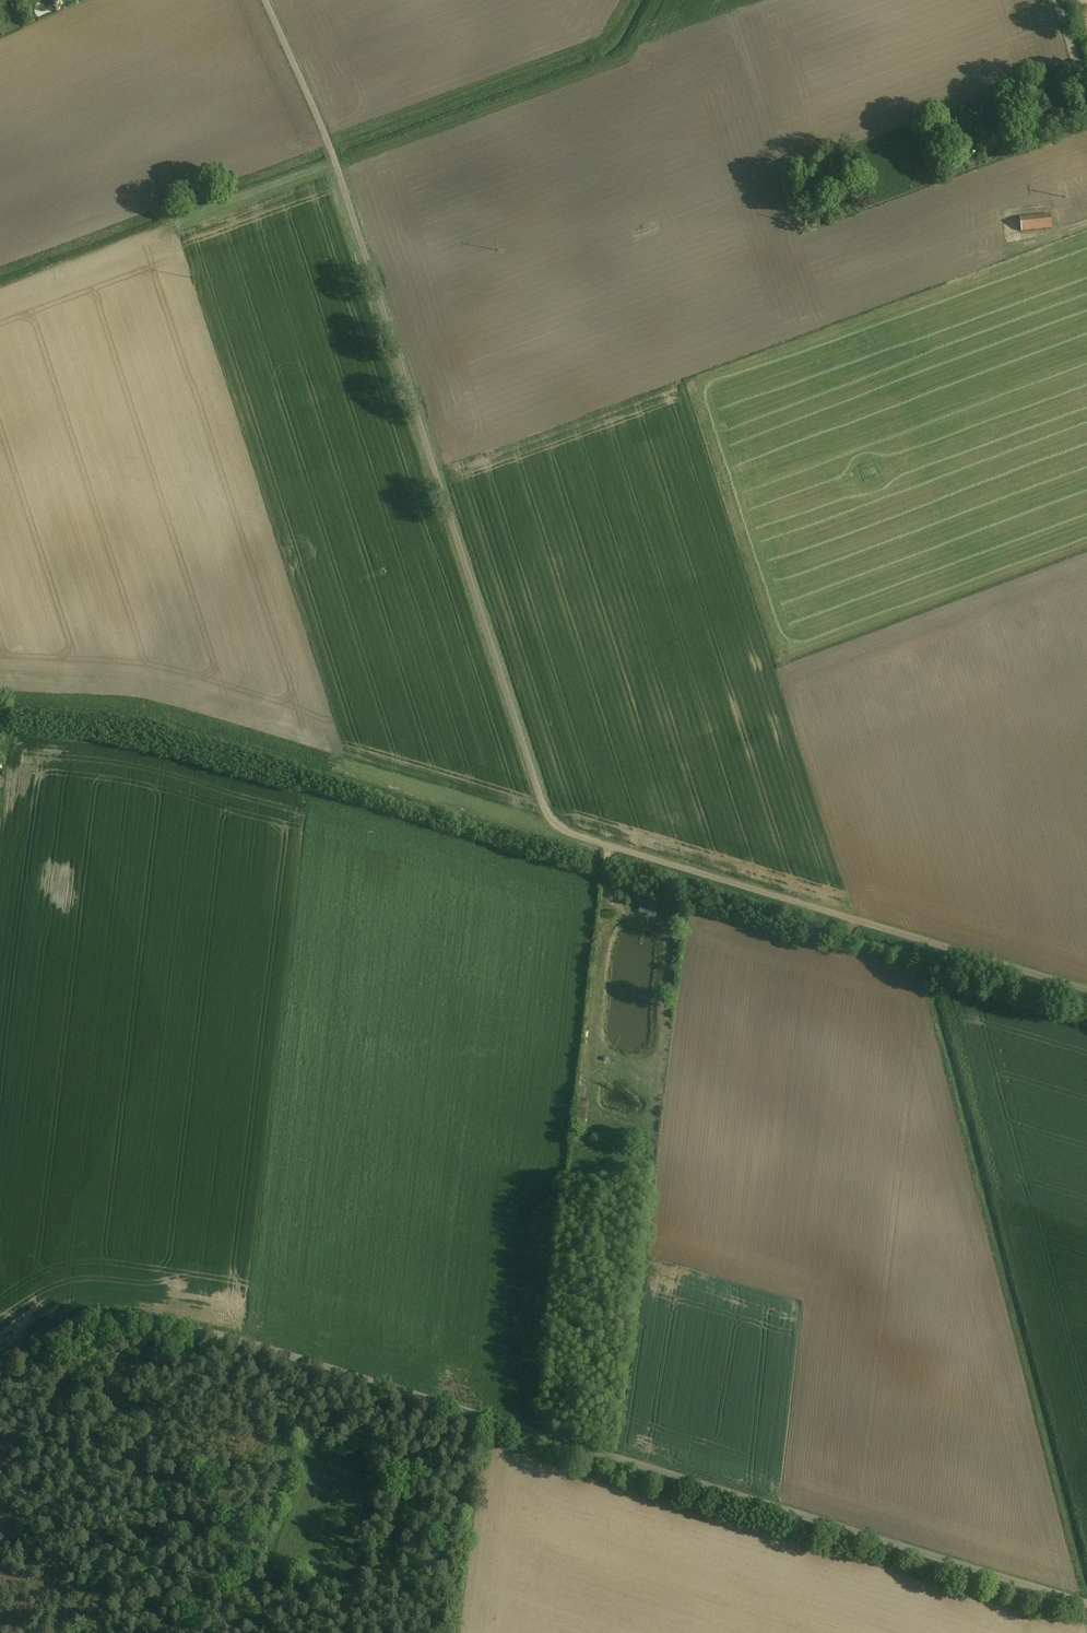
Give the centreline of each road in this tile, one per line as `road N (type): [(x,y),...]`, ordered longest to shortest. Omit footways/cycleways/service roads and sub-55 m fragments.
road 1 (unclassified): [(1086,990),(609,846),(570,834),(548,815),(333,147),(266,0)]
road 2 (unclassified): [(0,1373),(85,1323),(218,1337),(1086,1606)]

